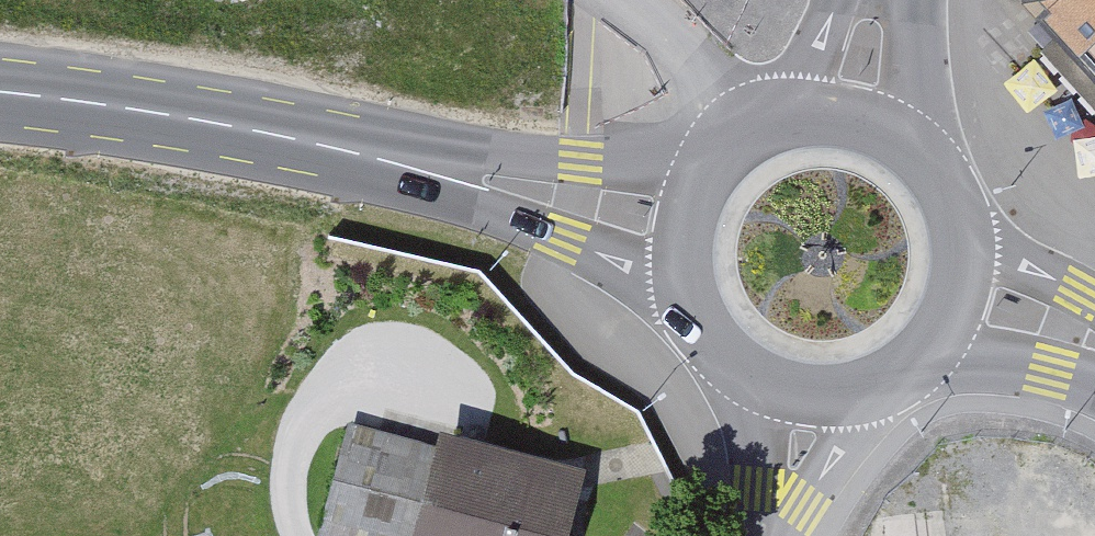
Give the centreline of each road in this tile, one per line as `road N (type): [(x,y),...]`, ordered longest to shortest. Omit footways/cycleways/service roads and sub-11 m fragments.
road 1 (secondary): [(0,96),(386,160)]
road 2 (secondary): [(727,158),(612,173),(386,160)]
road 3 (secondary): [(386,160),(646,269),(692,306)]
road 4 (residential): [(771,534),(851,424),(891,384)]
road 5 (residential): [(725,359),(771,534)]
road 6 (secondary): [(933,168),(870,125),(818,118),(768,130)]
road 7 (secondary): [(725,359),(762,385),(804,398),(849,398),(891,384)]
road 8 (residential): [(753,138),(641,0)]
road 9 (secondary): [(922,363),(998,359),(1094,370)]
road 10 (secondary): [(933,168),(914,108),(901,0)]
road 11 (secondary): [(727,158),(691,216),(684,261),(692,306)]
road 12 (secondary): [(849,0),(768,130)]
road 13 (secondary): [(1094,312),(965,234)]
road 14 (secondary): [(922,363),(960,304),(965,234)]

